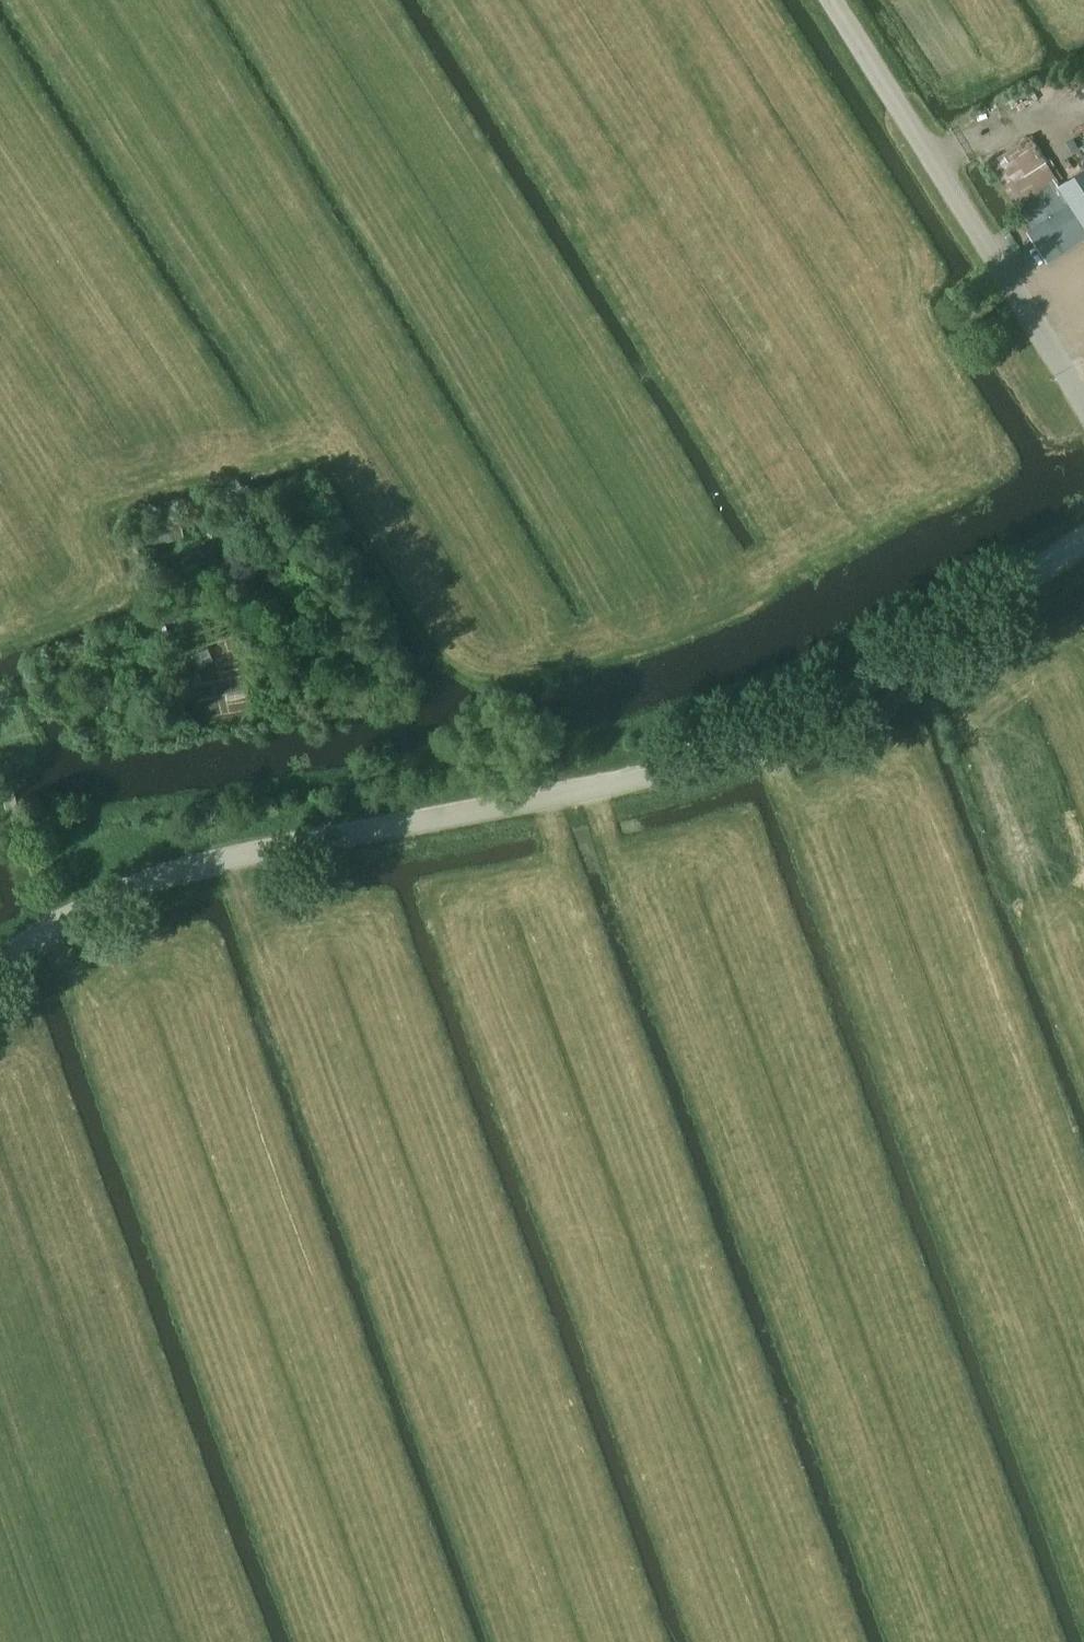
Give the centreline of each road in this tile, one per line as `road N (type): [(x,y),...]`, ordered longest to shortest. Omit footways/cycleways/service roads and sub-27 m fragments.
road 1 (tertiary): [(0,964),(96,904),(181,872),(656,775),(780,731),(855,693),(1083,541)]
road 2 (track): [(587,790),(923,1641)]
road 3 (unclassified): [(1083,411),(828,0)]
road 4 (track): [(1083,1057),(921,650)]

